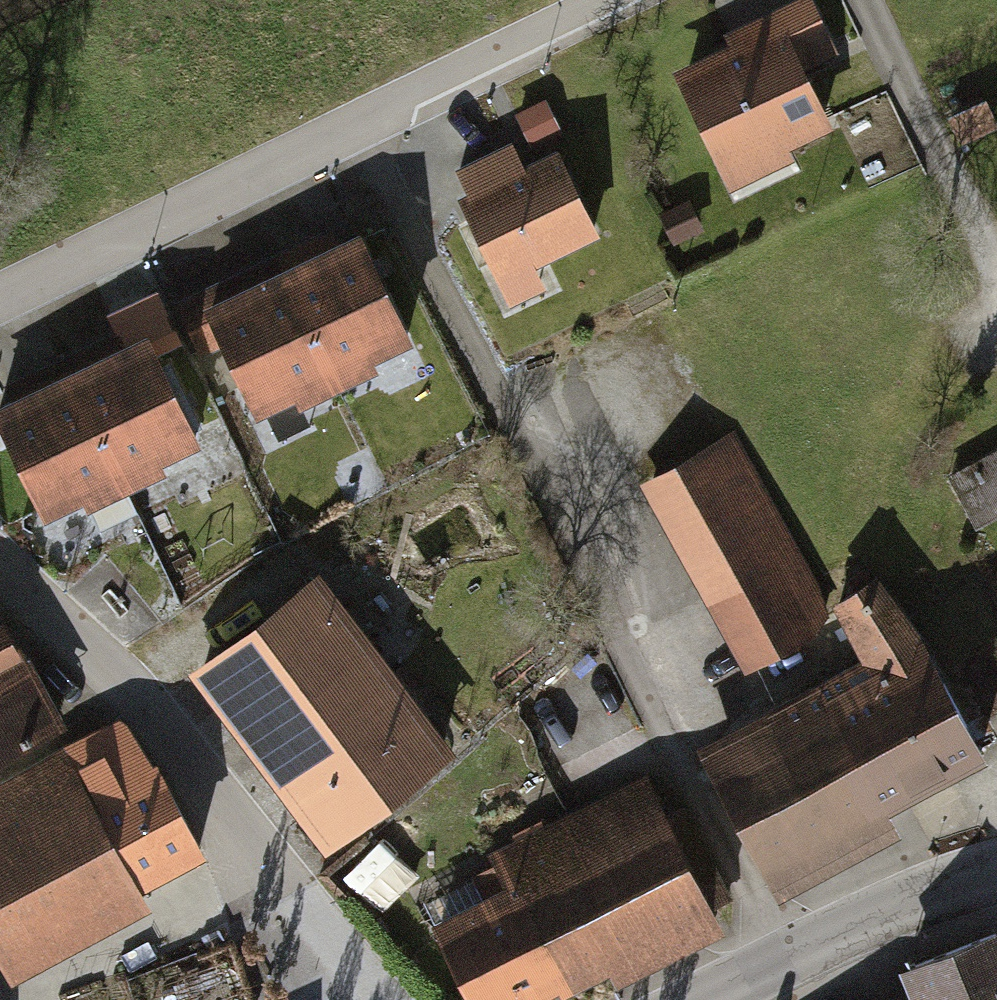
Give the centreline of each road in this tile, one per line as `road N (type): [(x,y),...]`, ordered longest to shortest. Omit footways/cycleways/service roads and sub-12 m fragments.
road 1 (residential): [(787,961),(360,123)]
road 2 (residential): [(371,999),(155,714),(0,574)]
road 3 (residential): [(0,299),(360,123)]
road 4 (residential): [(360,123),(610,0)]
road 5 (tertiary): [(996,871),(787,961)]

